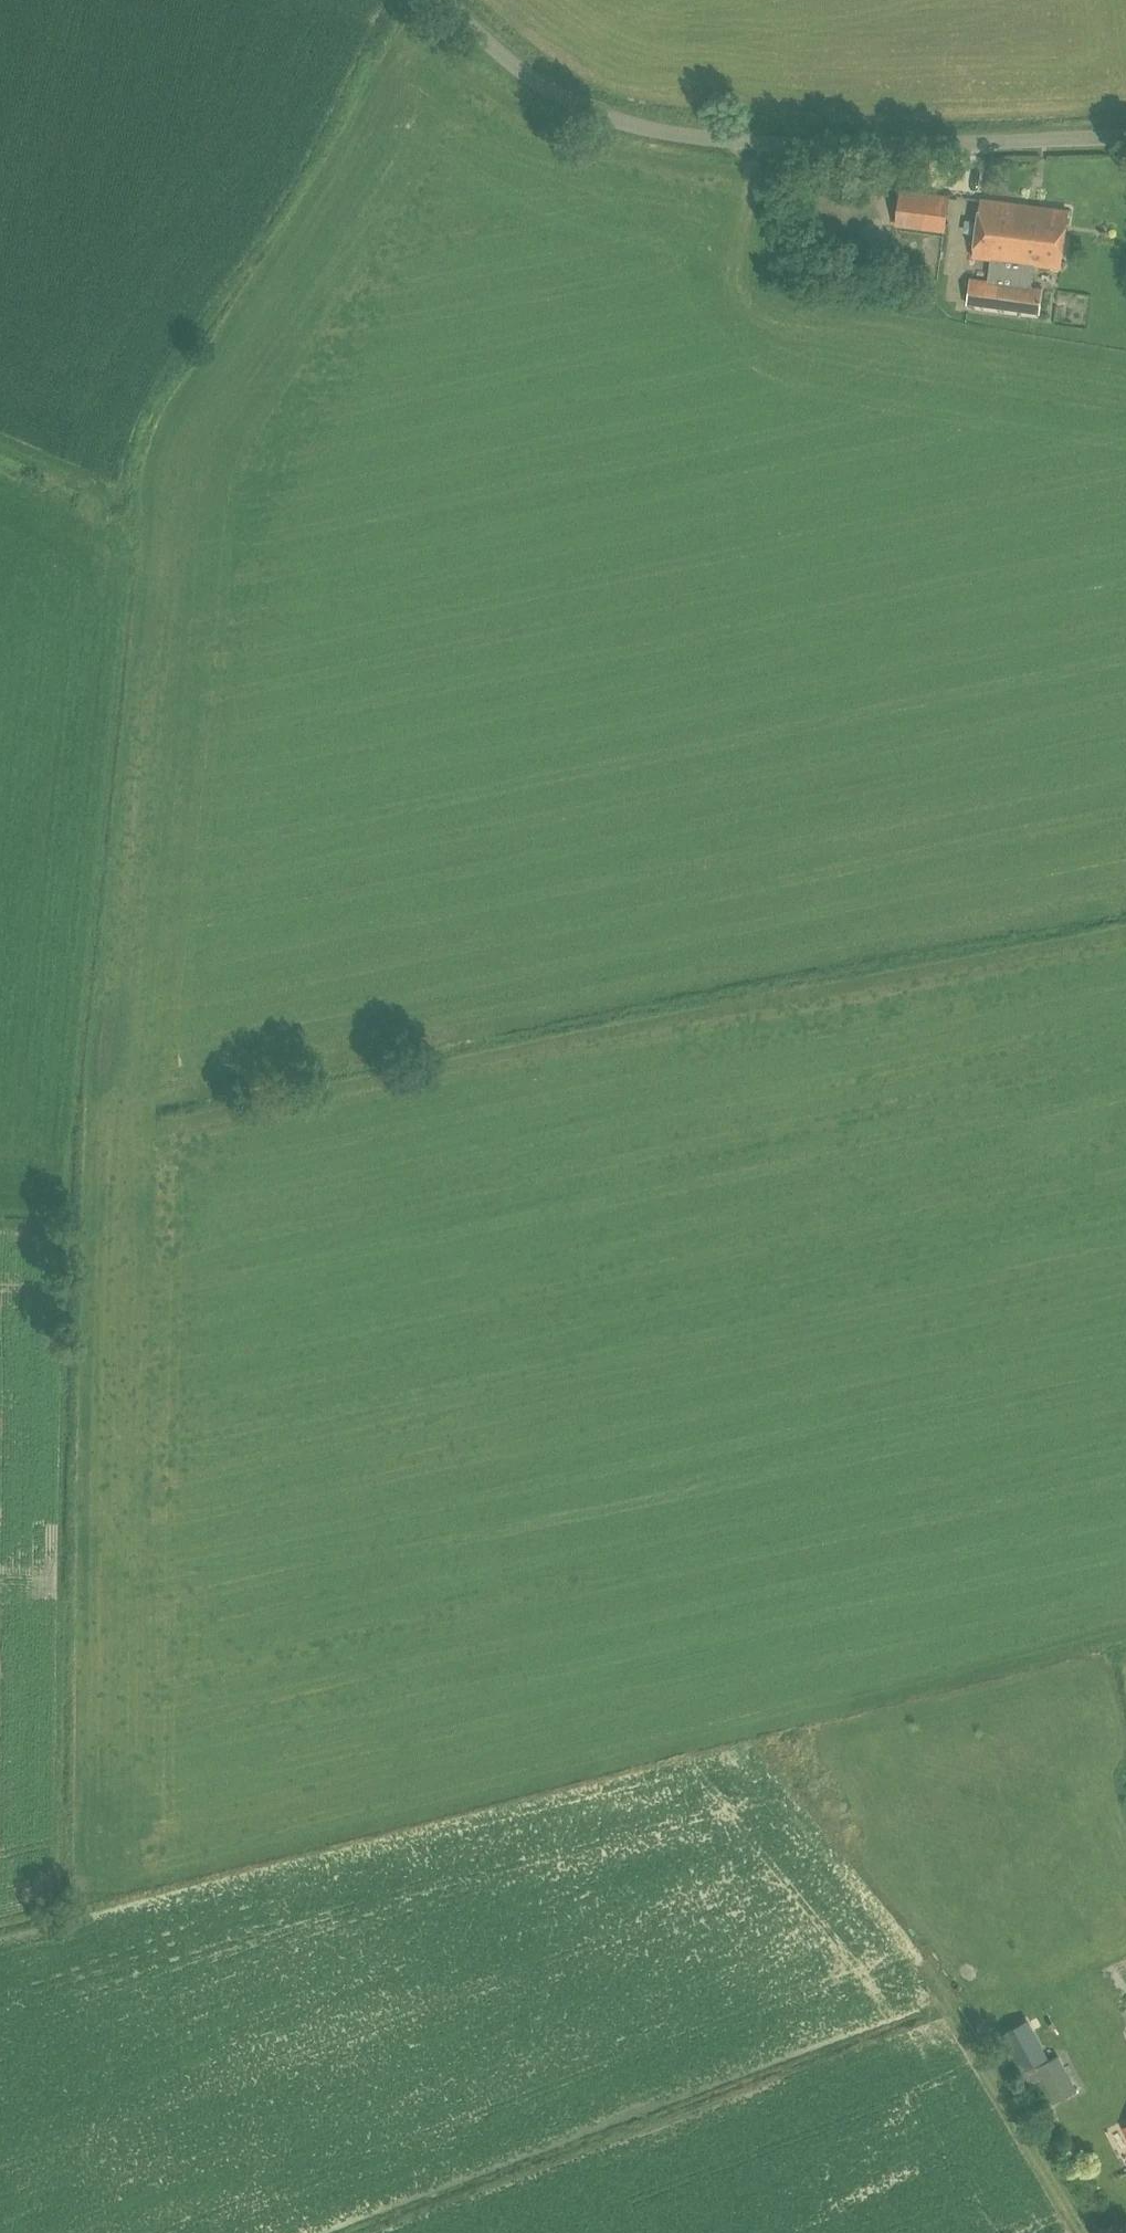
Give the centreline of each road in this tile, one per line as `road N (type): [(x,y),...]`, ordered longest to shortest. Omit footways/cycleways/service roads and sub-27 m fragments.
road 1 (unclassified): [(1125,138),(723,140),(643,131),(565,101),(454,0)]

